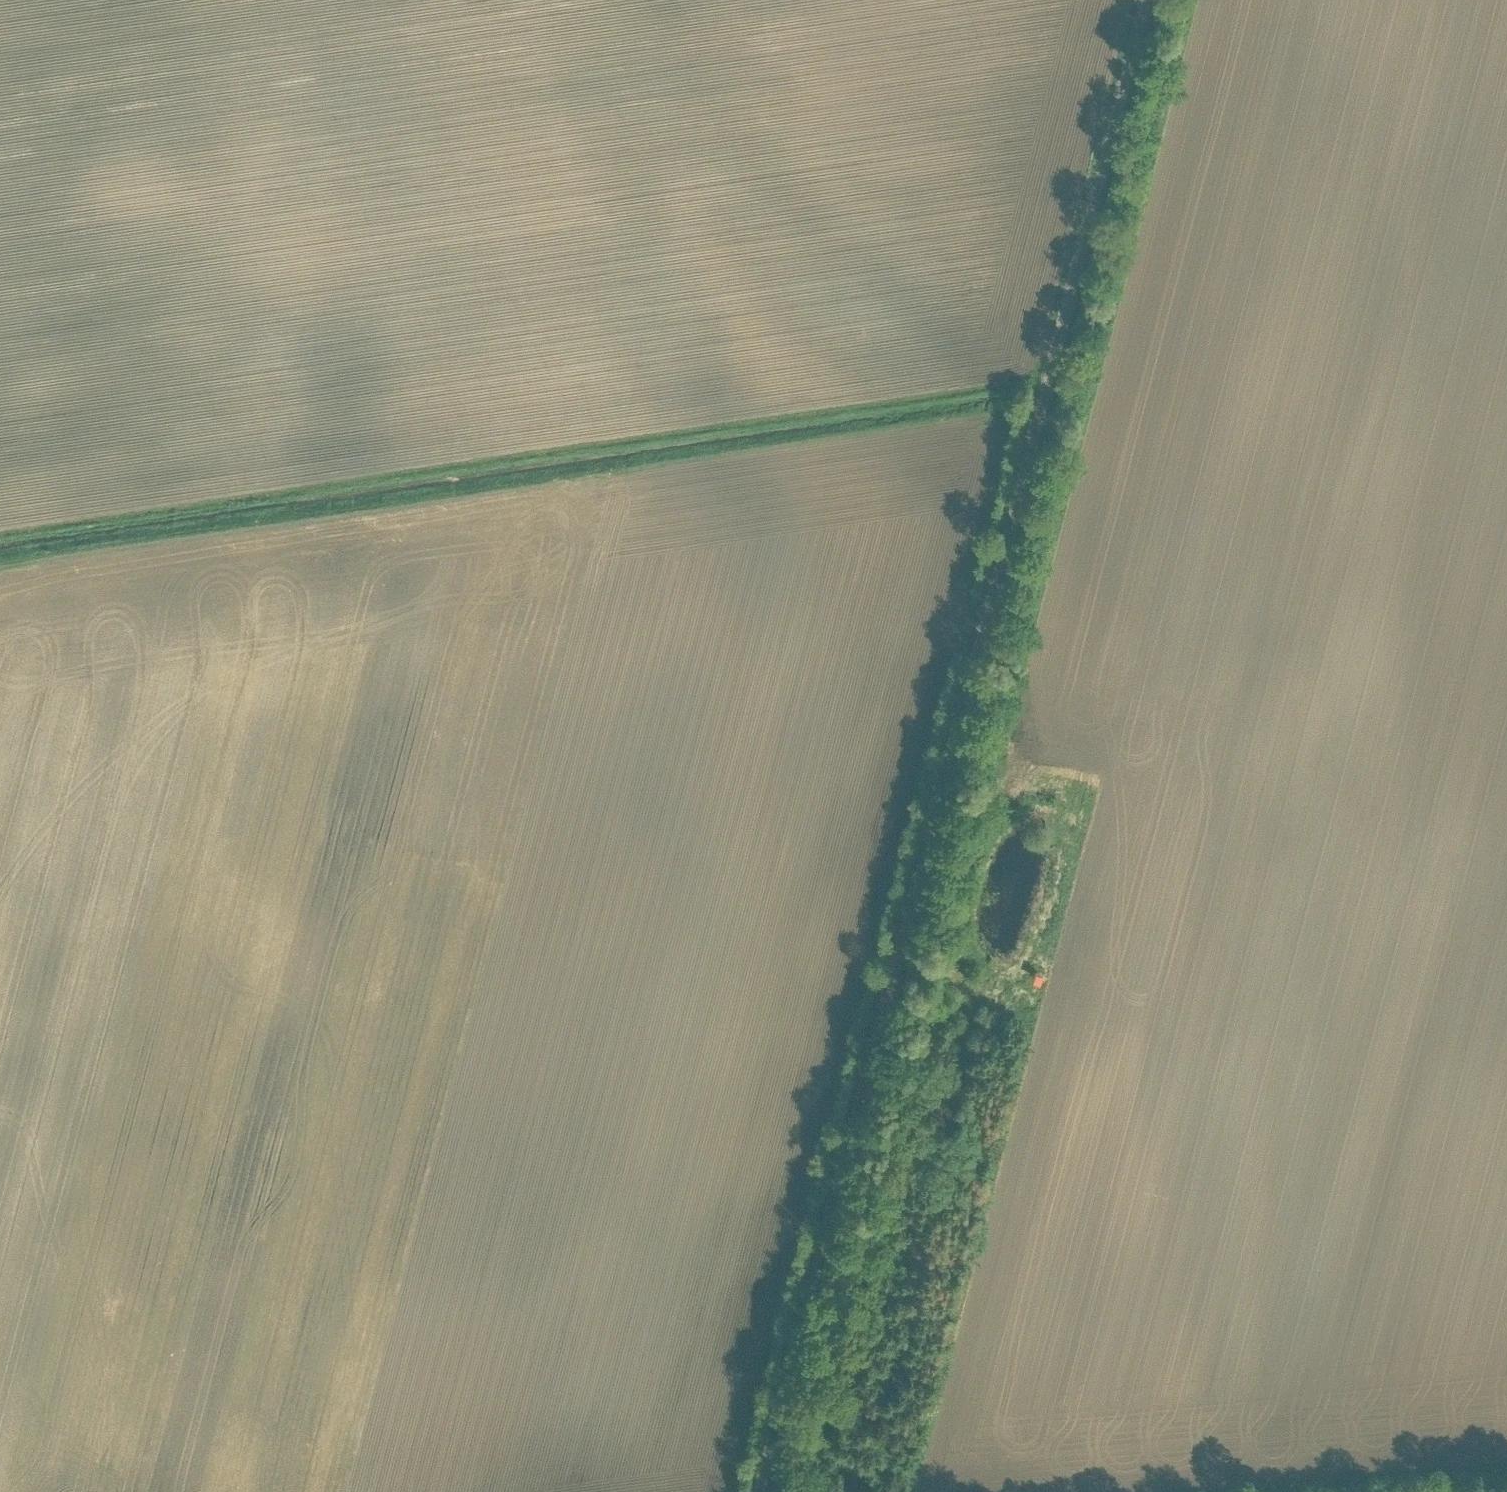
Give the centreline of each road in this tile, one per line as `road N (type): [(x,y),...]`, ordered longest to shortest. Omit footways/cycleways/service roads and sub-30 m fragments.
road 1 (track): [(1143,0),(756,1491)]

